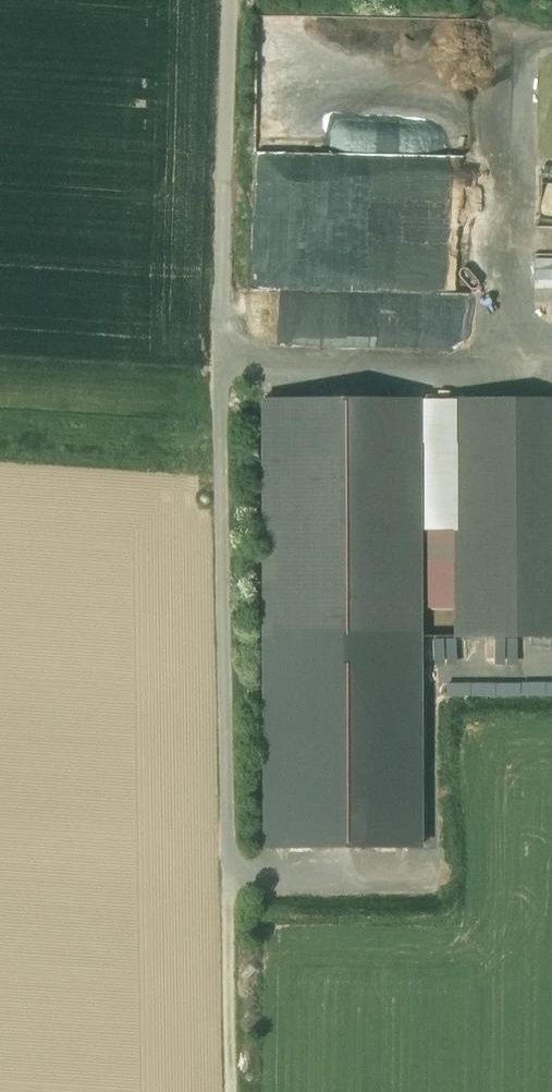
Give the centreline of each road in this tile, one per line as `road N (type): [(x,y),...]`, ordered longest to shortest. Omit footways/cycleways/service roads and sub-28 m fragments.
road 1 (track): [(232,1091),(216,403),(235,0)]

